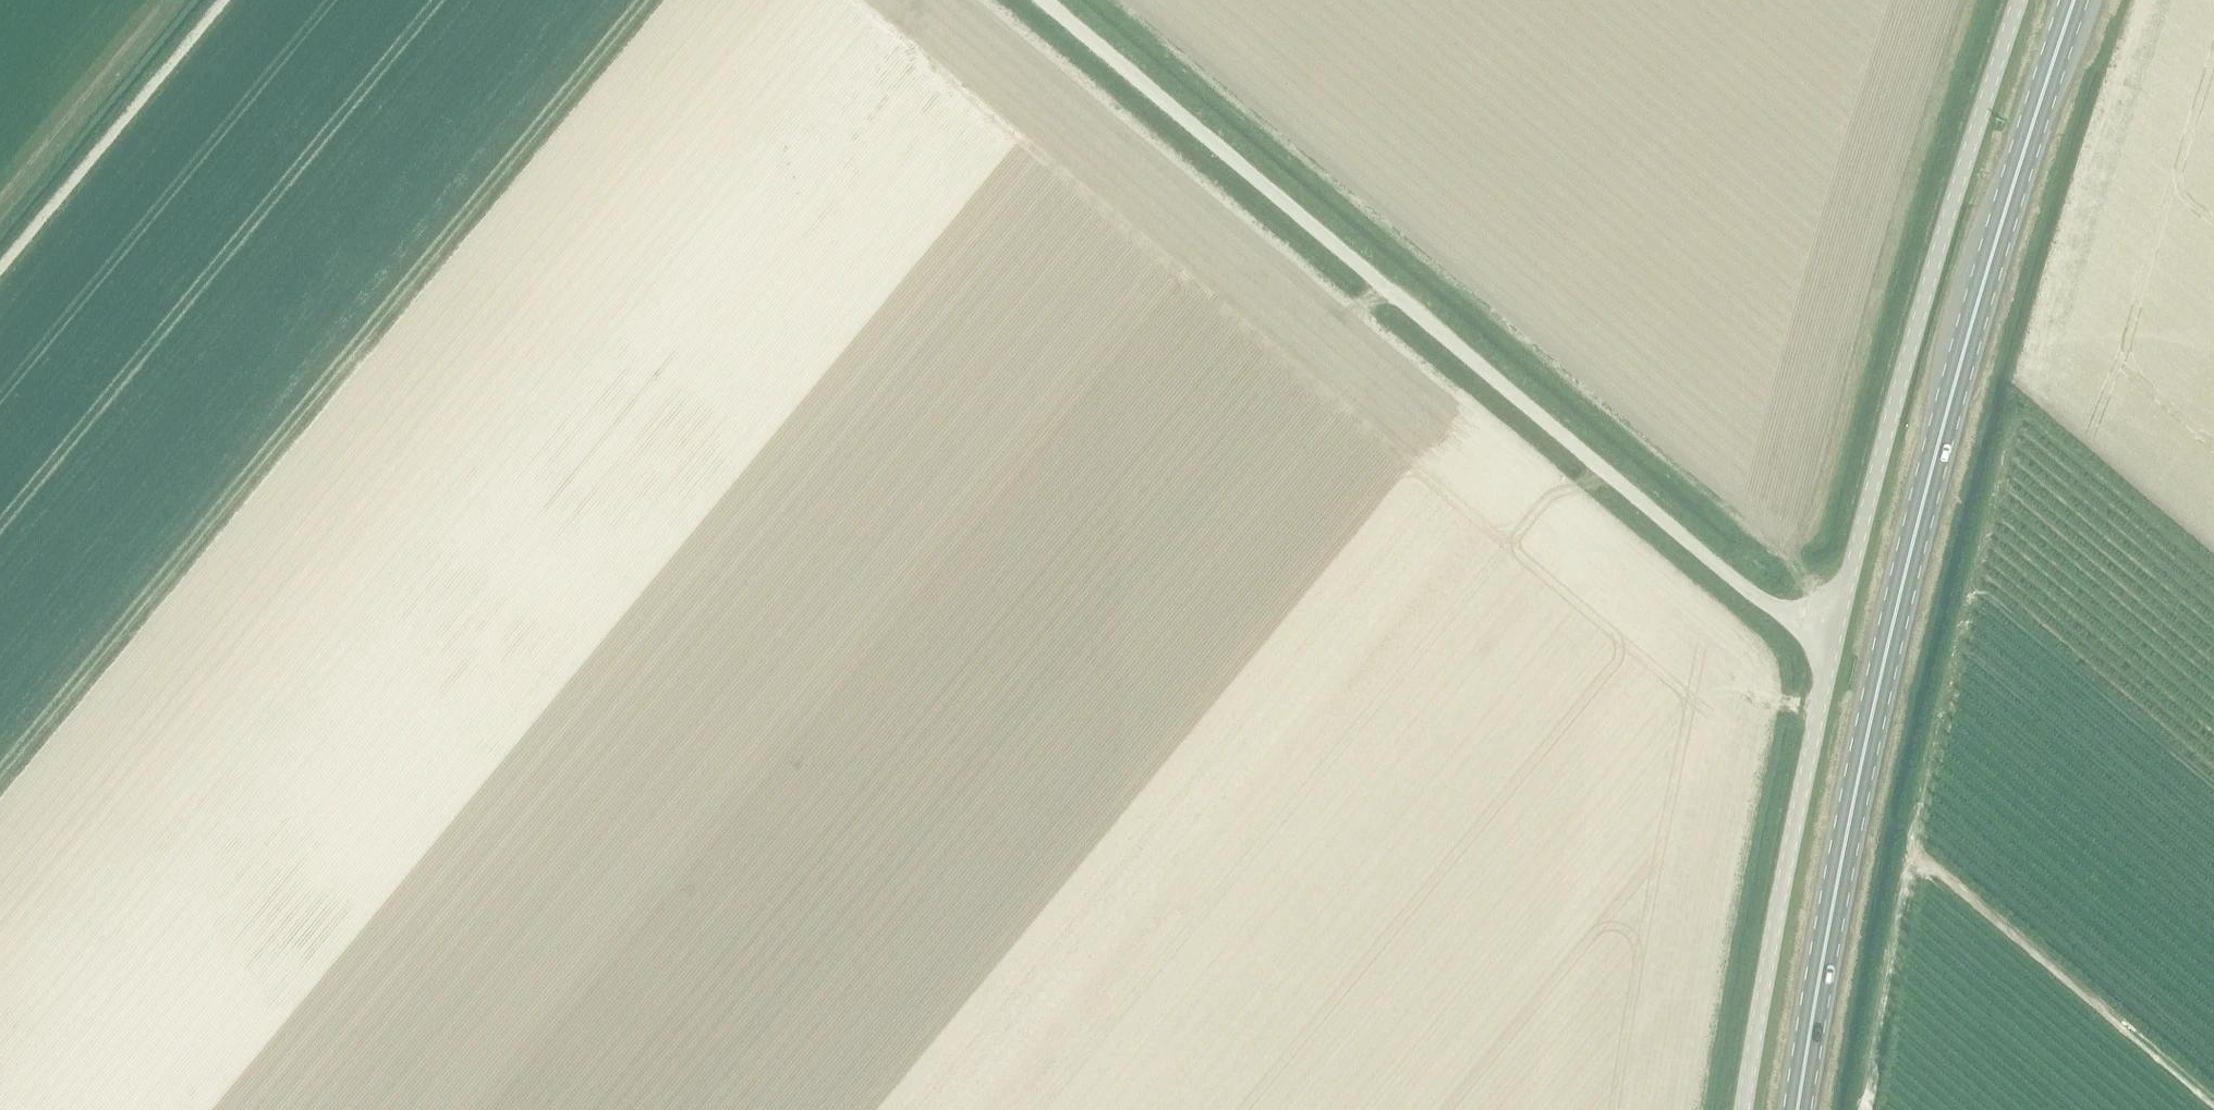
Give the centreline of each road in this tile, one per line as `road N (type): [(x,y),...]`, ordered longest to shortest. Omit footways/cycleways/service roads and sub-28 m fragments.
road 1 (primary): [(1797,1109),(1897,602),(2018,165),(2073,0)]
road 2 (unclassified): [(1831,625),(1764,604),(1041,0)]
road 3 (unclassified): [(1831,625),(1933,269),(2022,0)]
road 4 (unclassified): [(1742,1109),(1831,625)]

